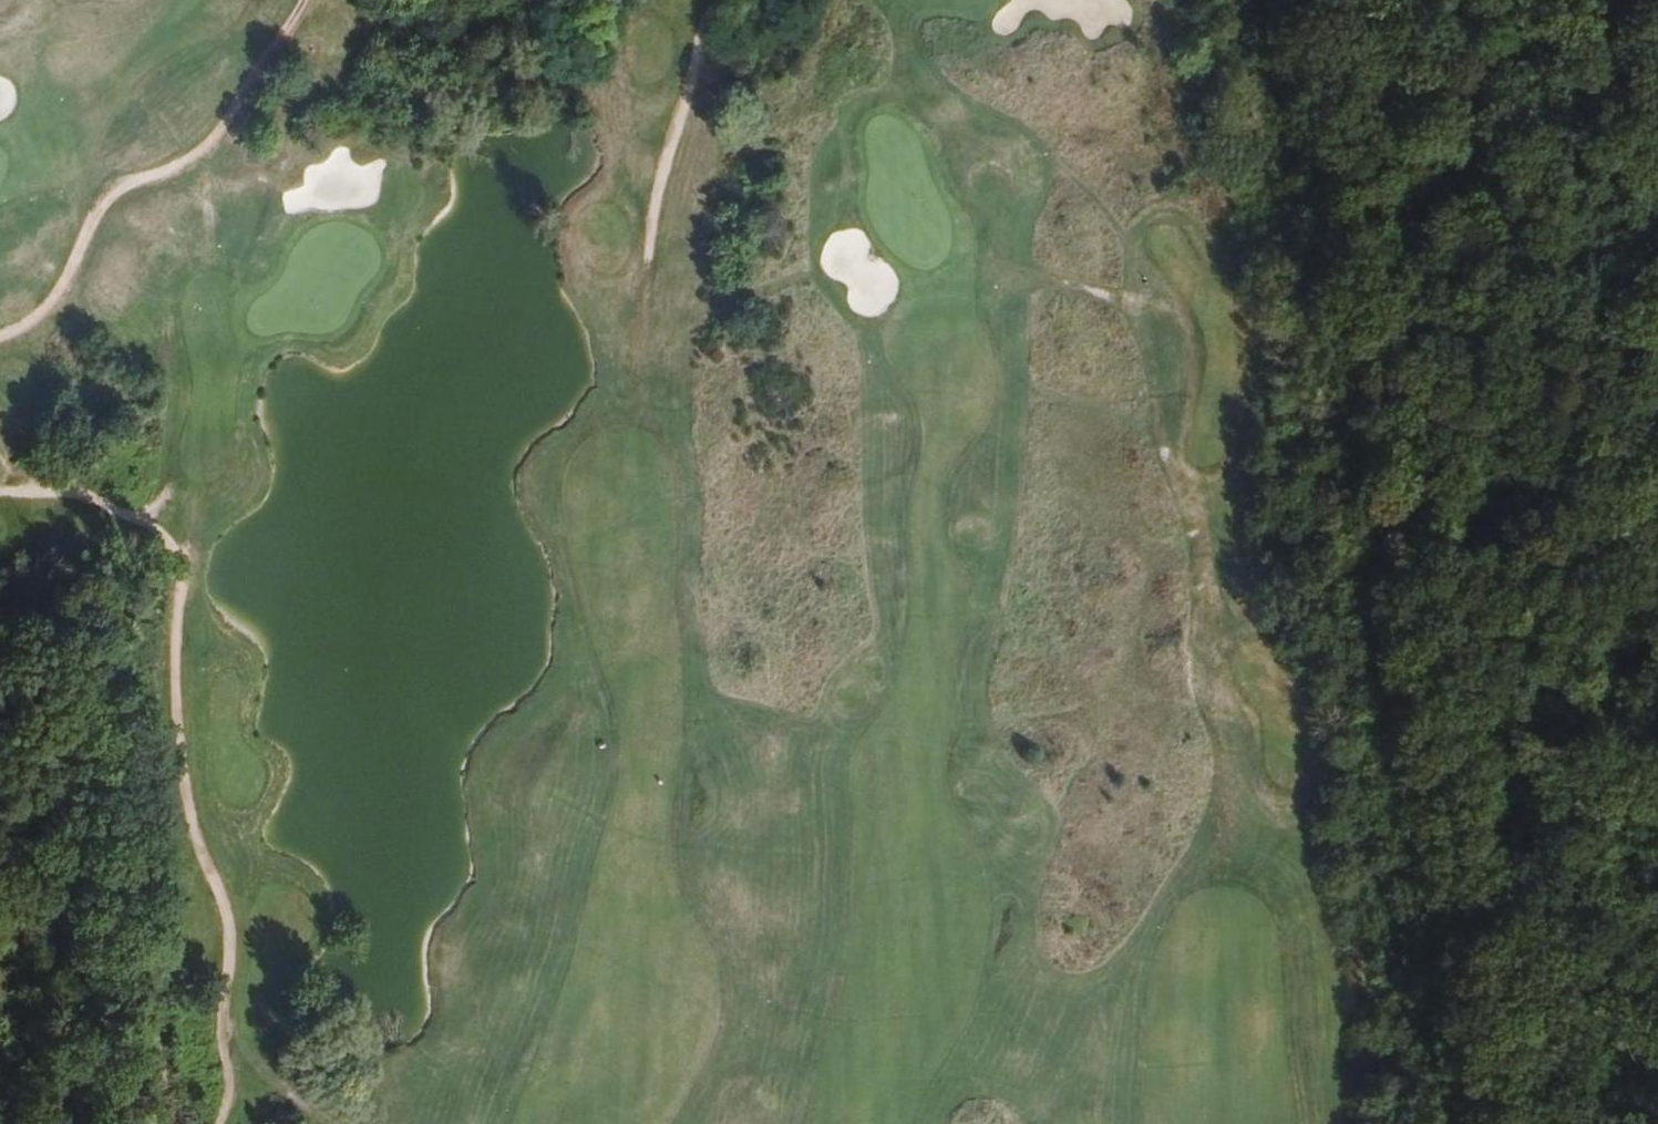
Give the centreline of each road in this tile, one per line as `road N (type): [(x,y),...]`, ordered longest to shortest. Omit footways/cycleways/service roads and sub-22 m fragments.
road 1 (track): [(0,608),(46,608),(82,627),(131,673),(149,709),(155,1123)]

